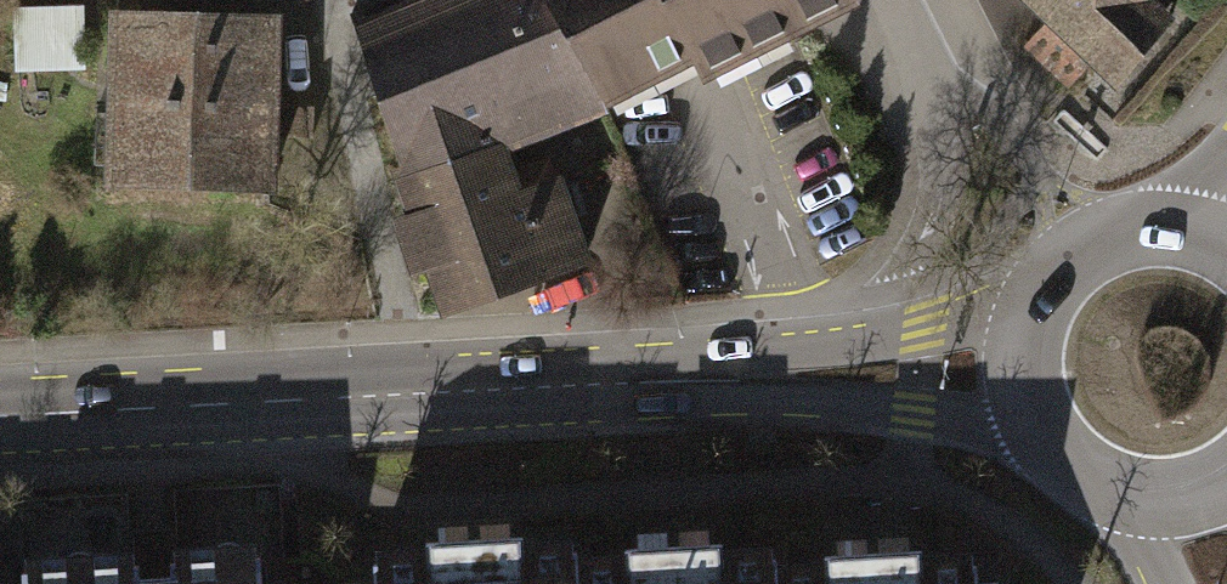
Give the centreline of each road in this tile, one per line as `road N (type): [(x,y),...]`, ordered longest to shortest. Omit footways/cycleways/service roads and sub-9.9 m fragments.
road 1 (secondary): [(624,384),(1048,440)]
road 2 (secondary): [(0,410),(423,391)]
road 3 (residential): [(324,0),(423,391)]
road 4 (residential): [(949,65),(947,164),(935,210),(871,344)]
road 5 (secondary): [(871,344),(624,384)]
road 6 (primary): [(1226,246),(1177,228),(1117,234),(1055,276),(1034,312)]
road 7 (secondary): [(423,391),(624,384)]
road 8 (secondary): [(1034,312),(871,344)]
road 9 (primary): [(1048,440),(1107,488),(1147,497),(1192,494)]
road 10 (primary): [(1034,312),(1024,355),(1027,392),(1048,440)]

